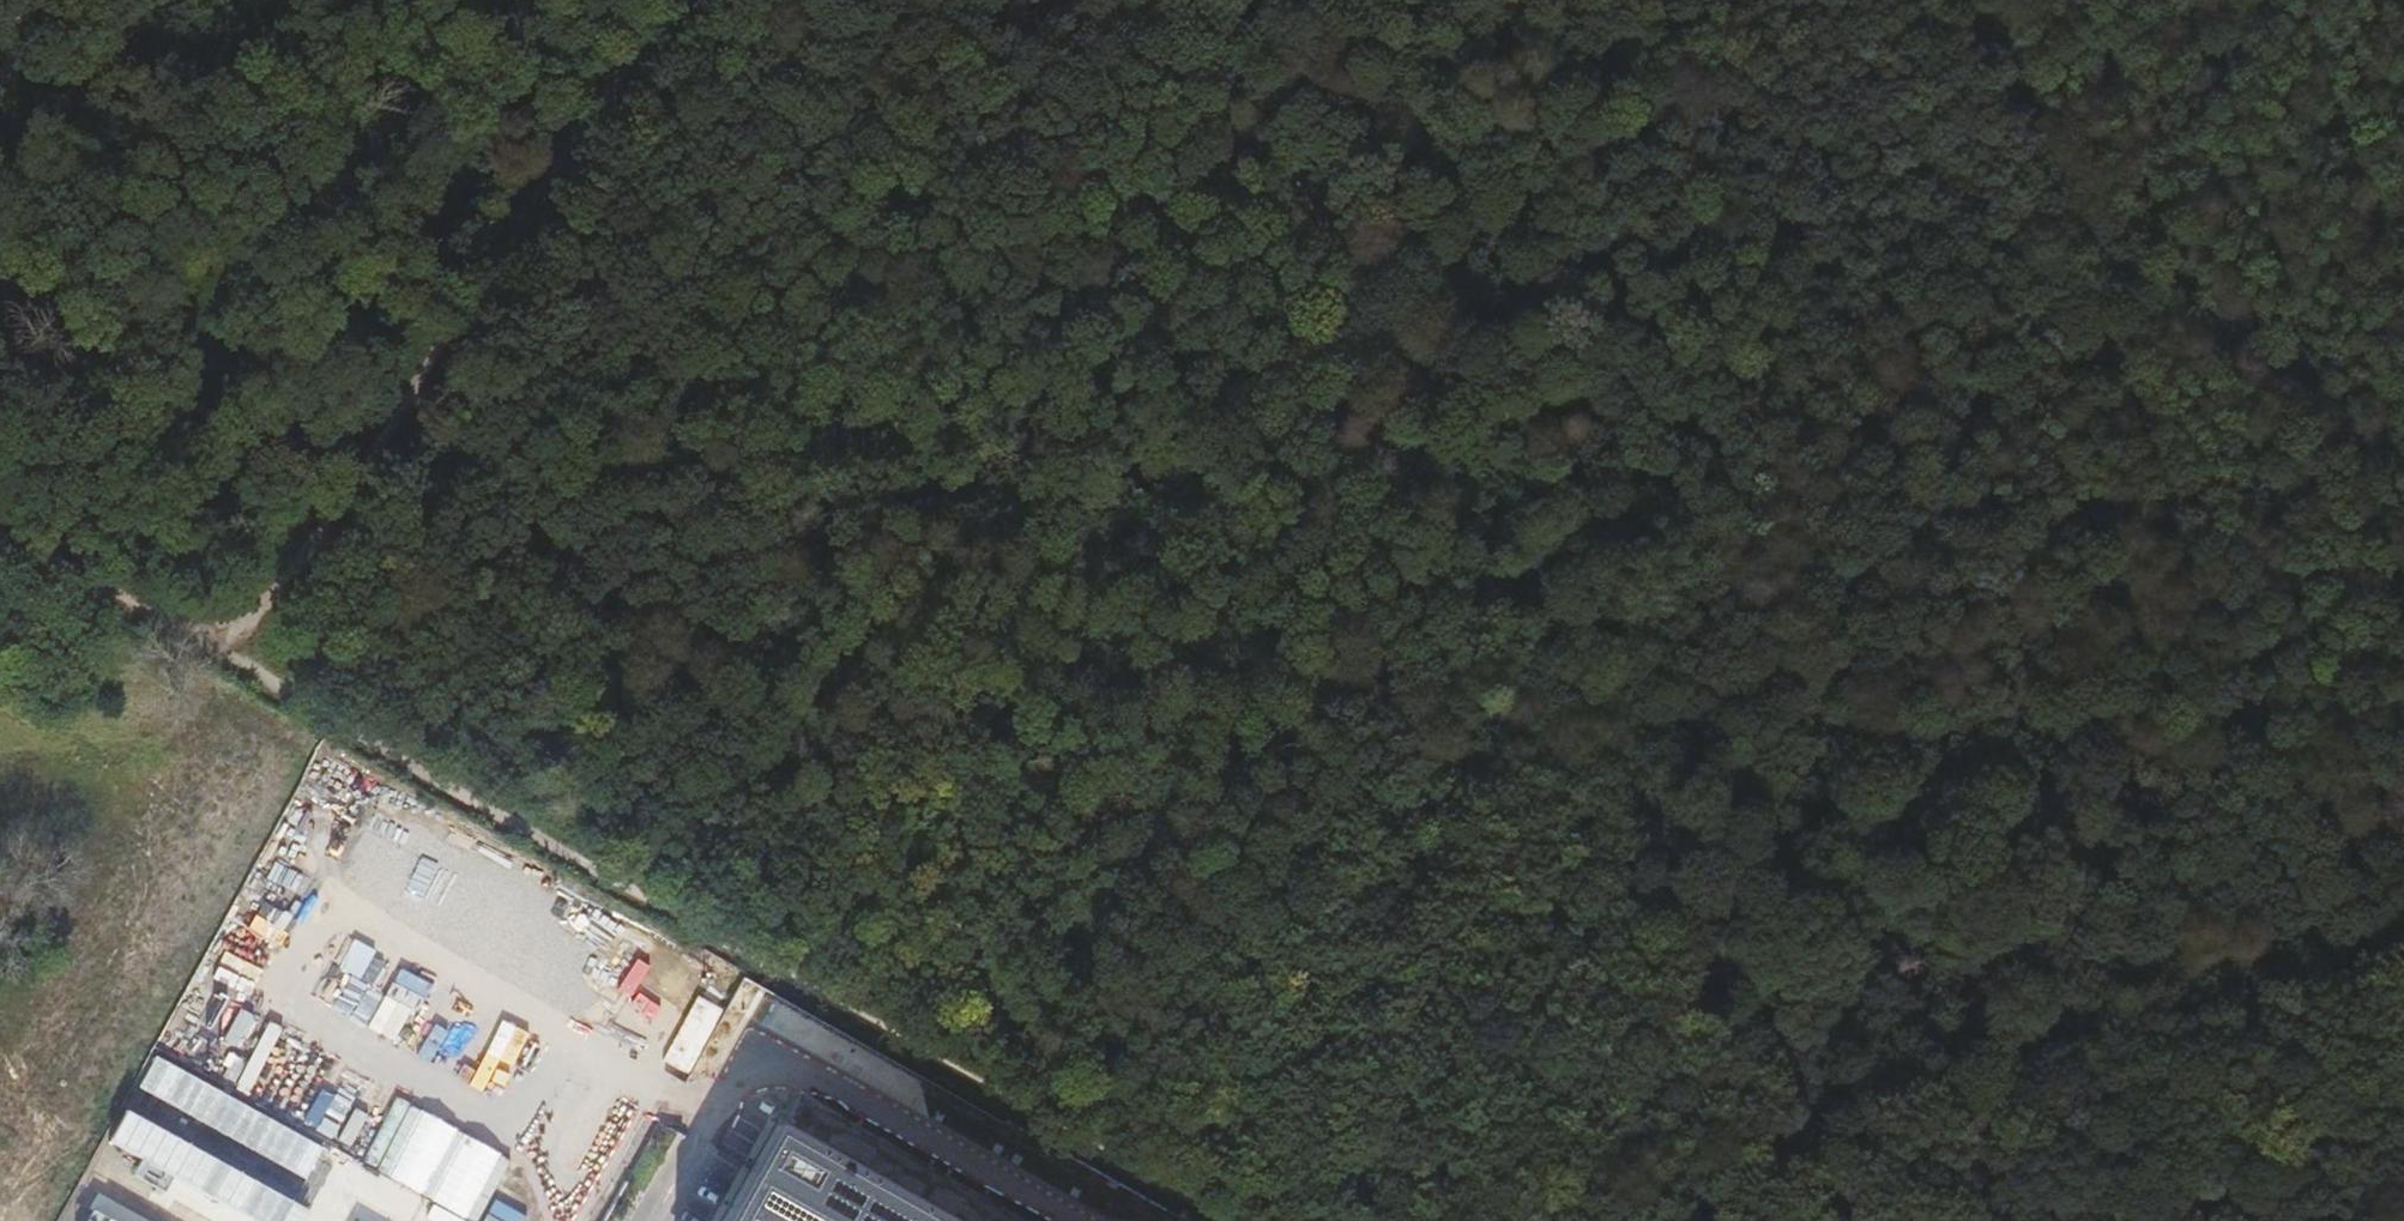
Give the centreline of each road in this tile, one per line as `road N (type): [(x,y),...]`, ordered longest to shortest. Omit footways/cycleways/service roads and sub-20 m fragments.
road 1 (track): [(1217,1220),(217,657)]
road 2 (track): [(717,0),(217,657)]
road 3 (track): [(217,657),(0,538)]

